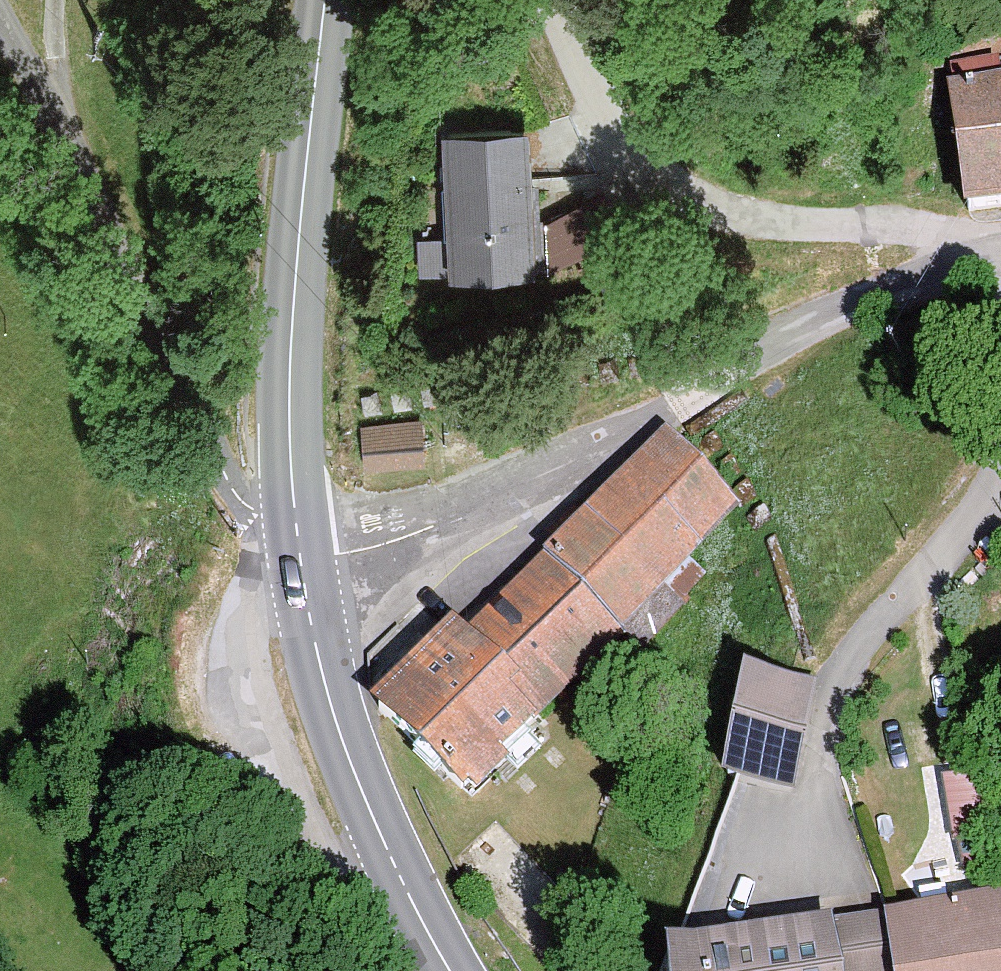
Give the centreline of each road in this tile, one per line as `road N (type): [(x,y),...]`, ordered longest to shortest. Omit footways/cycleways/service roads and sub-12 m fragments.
road 1 (residential): [(1000,245),(697,383),(495,496),(385,538),(297,555)]
road 2 (unclassified): [(297,555),(223,473),(0,15)]
road 3 (secondary): [(297,555),(292,309),(325,0)]
road 4 (residential): [(1000,243),(735,215),(640,162),(599,97),(560,0)]
road 5 (secondary): [(452,970),(371,811),(312,649),(297,555)]

